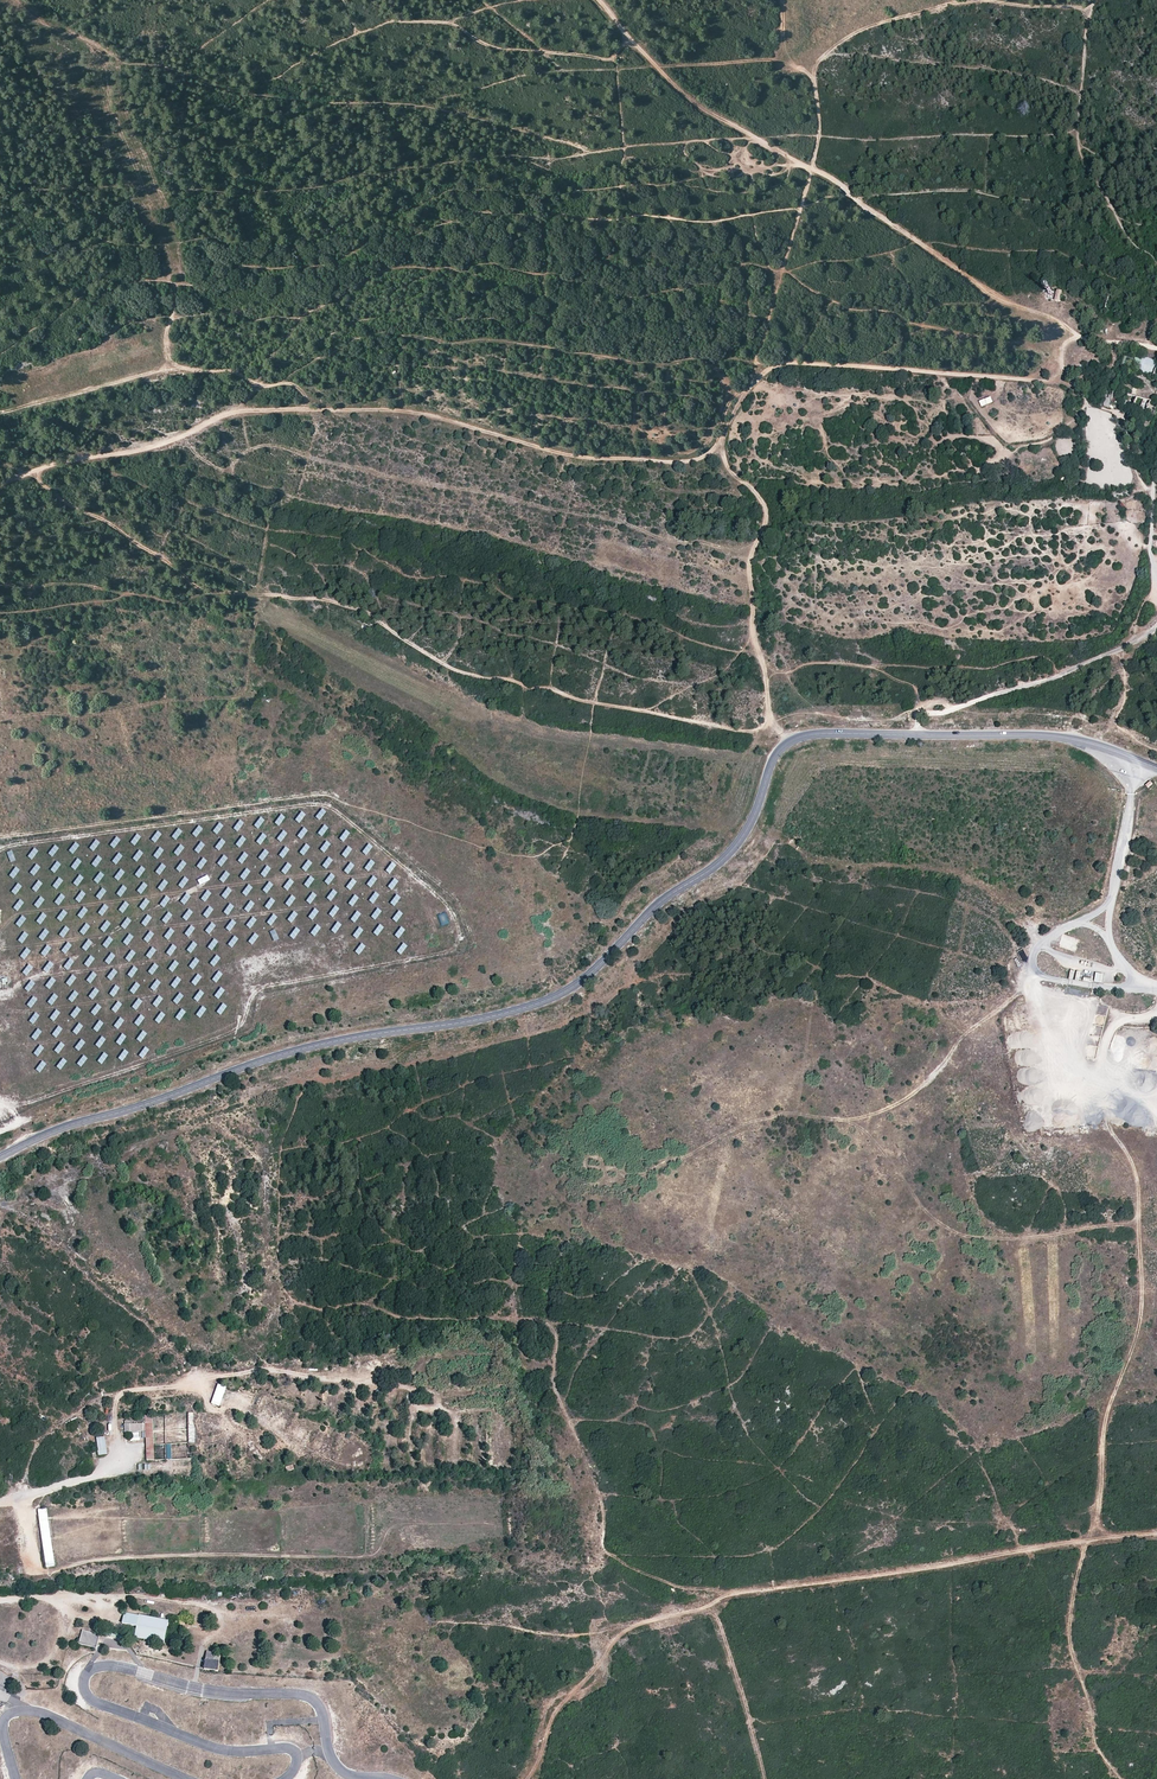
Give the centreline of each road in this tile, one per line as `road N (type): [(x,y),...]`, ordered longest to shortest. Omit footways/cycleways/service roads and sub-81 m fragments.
road 1 (tertiary): [(1156,767),(1059,736),(810,733),(788,740),(737,844),(665,897),(591,974),(552,999),(257,1061),(149,1103),(75,1121),(0,1157)]
road 2 (track): [(596,0),(687,99),(853,198),(994,297),(1050,316),(1087,340),(1125,340)]
road 3 (track): [(594,703),(430,660),(389,626),(341,605),(200,590),(29,473)]
road 4 (track): [(1091,10),(966,2),(865,29),(814,64),(818,137),(756,381)]
road 5 (track): [(234,408),(393,410),(584,458),(664,462),(710,452),(756,381)]
road 6 (track): [(1156,1534),(714,1600)]
road 7 (track): [(122,1454),(113,1425),(125,1391),(263,1370),(408,1388),(412,1406),(442,1405),(441,1395),(416,1388)]
road 8 (track): [(1087,1541),(1100,1508),(1104,1432),(1142,1309),(1138,1186),(1133,1160),(1107,1124)]
road 9 (track): [(22,1498),(38,1568),(46,1571),(134,1557),(375,1555)]
road 10 (track): [(756,381),(793,363),(1053,382),(1064,342),(1087,340)]
road 11 (track): [(1095,0),(1082,72),(1080,152),(1135,247),(1156,262)]
road 12 (track): [(714,1600),(607,1642),(575,1688),(546,1704),(524,1778)]
road 13 (track): [(0,482),(179,437),(234,408)]
road 14 (track): [(765,671),(750,573),(766,514),(720,443)]
road 15 (track): [(765,671),(771,723),(756,732),(594,703)]
road 16 (track): [(1118,650),(1053,678),(915,715)]
road 17 (track): [(714,1600),(765,1778)]
road 18 (track): [(1156,449),(1151,540),(1156,569)]

